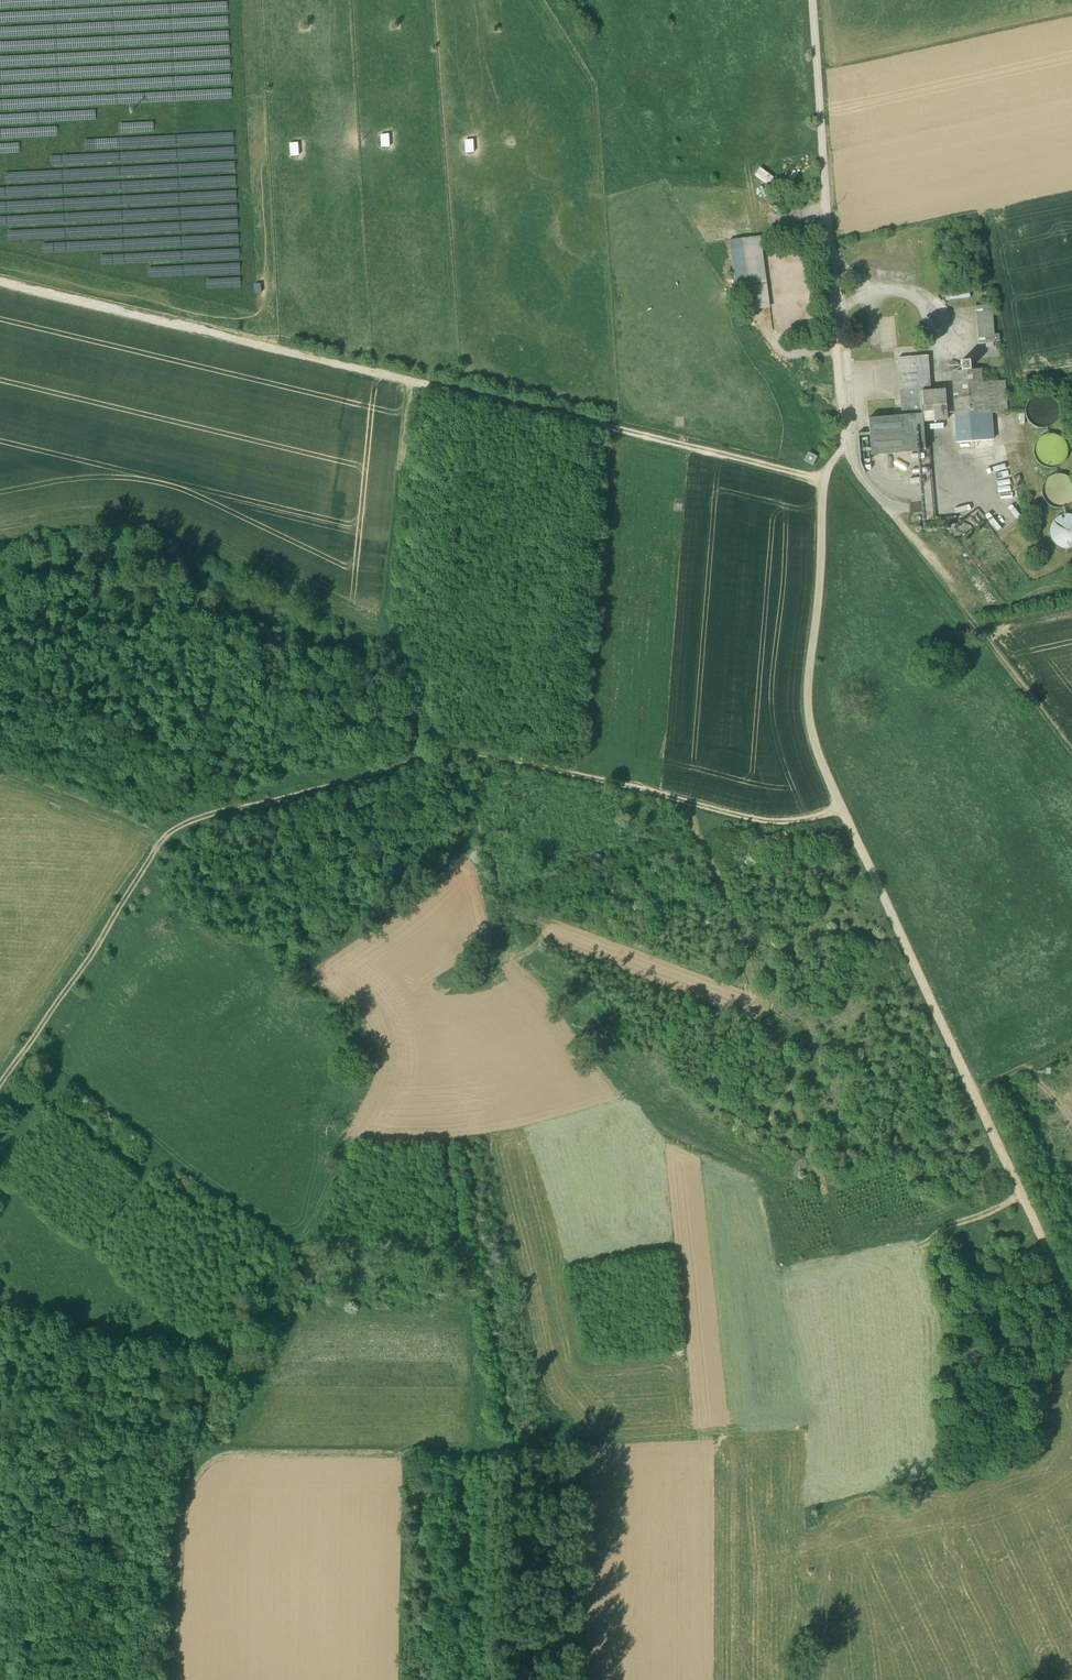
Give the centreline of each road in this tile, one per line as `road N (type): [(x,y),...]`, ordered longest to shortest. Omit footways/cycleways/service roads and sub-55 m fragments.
road 1 (track): [(1071,1301),(813,738),(824,477),(845,445),(842,413)]
road 2 (track): [(0,281),(824,477)]
road 3 (track): [(806,1425),(404,1453),(216,1454),(182,1493),(174,1616)]
road 4 (track): [(56,1058),(274,1235),(295,1241),(319,1225),(354,1143),(520,1135),(636,1102)]
road 5 (track): [(0,1087),(172,832),(446,754),(414,676)]
road 6 (track): [(844,808),(799,822),(762,821),(541,767),(446,754)]
road 7 (track): [(850,821),(680,839),(518,922),(507,970)]
road 8 (track): [(486,1449),(444,1141)]
road 9 (track): [(412,381),(390,613),(414,676)]
road 10 (track): [(1071,753),(967,611),(970,605)]
road 11 (track): [(0,774),(163,842)]
road 12 (track): [(891,510),(970,605)]

